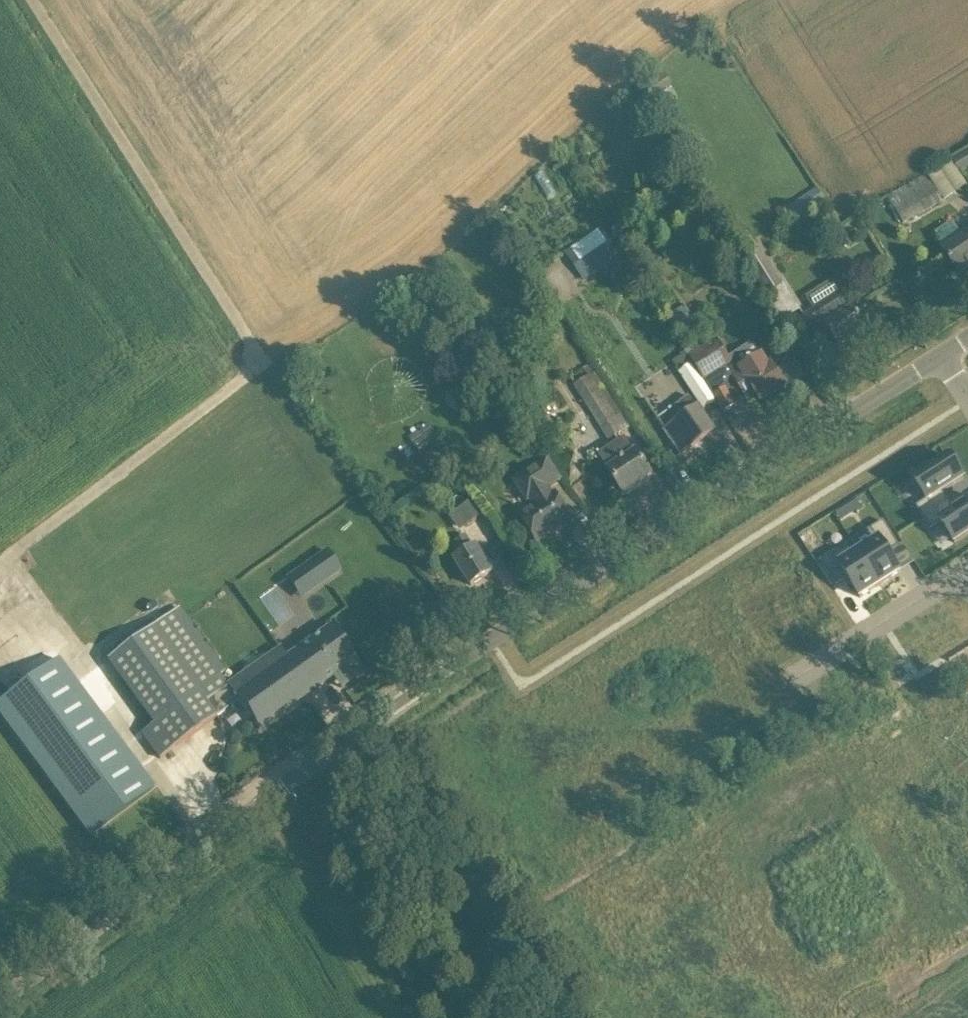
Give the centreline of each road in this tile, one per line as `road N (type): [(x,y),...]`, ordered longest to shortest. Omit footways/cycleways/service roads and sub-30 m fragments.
road 1 (tertiary): [(0,1003),(400,704),(939,357)]
road 2 (track): [(29,0),(264,369),(11,559),(212,842)]
road 3 (residential): [(825,733),(631,851),(733,1017)]
road 4 (residential): [(802,682),(964,579)]
road 5 (residential): [(836,1017),(967,938)]

